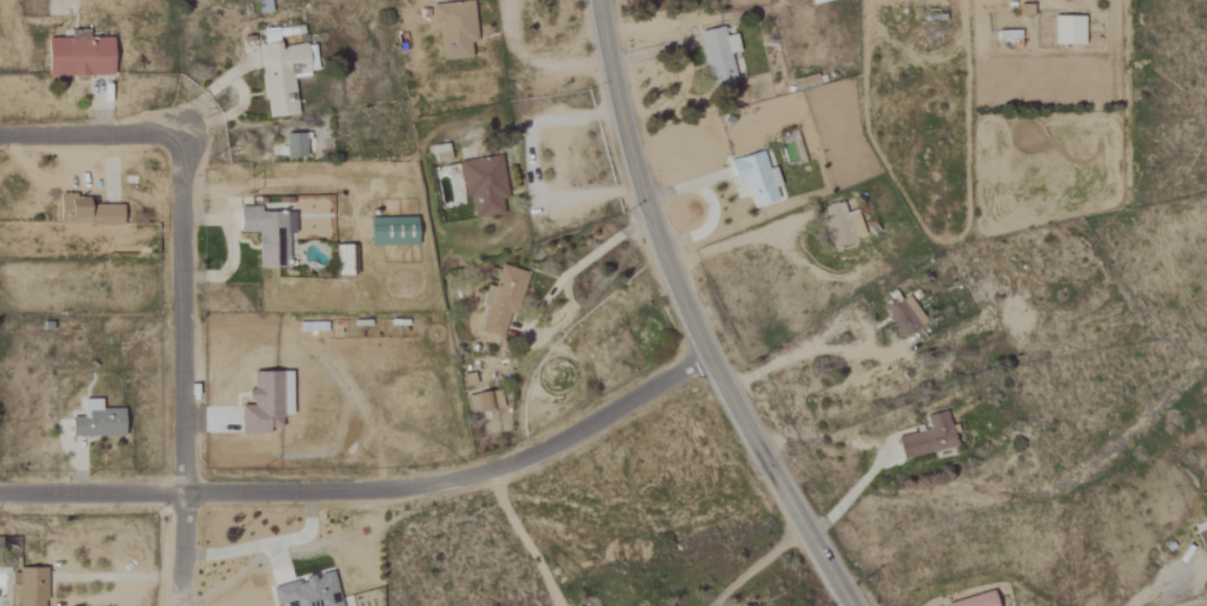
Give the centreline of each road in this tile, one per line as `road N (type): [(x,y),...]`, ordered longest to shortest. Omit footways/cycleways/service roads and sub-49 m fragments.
road 1 (residential): [(0,498),(310,492),(475,479),(573,439),(706,356)]
road 2 (residential): [(853,605),(680,298),(623,131),(597,0)]
road 3 (residential): [(177,605),(178,139)]
road 4 (residential): [(178,139),(0,140)]

